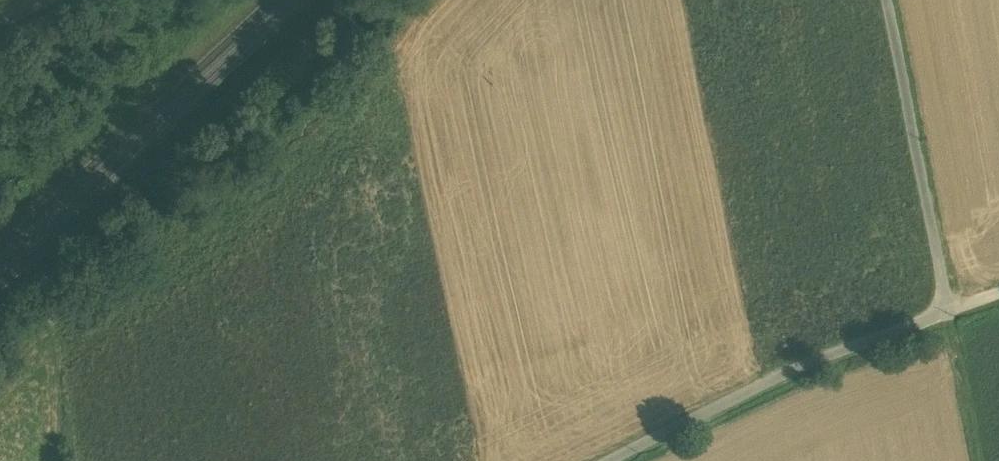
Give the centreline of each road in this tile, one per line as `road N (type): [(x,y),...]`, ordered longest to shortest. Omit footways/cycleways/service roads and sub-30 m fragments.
road 1 (track): [(958,308),(762,388),(614,460)]
road 2 (track): [(887,0),(958,308)]
road 3 (track): [(991,460),(958,308)]

